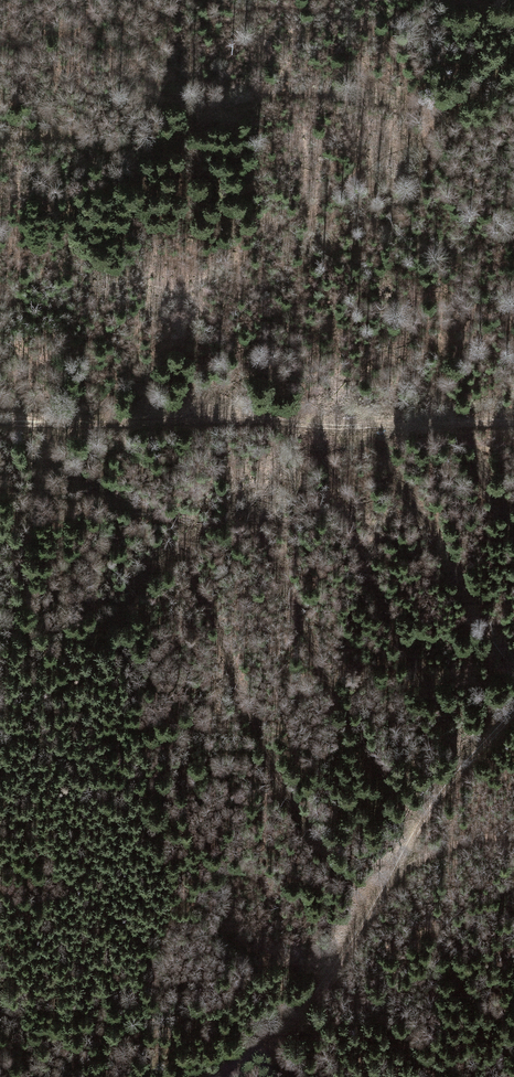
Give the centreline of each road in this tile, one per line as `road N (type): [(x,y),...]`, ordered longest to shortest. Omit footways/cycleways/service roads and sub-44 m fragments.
road 1 (track): [(0,138),(34,133),(143,146),(264,90),(447,108),(513,64)]
road 2 (track): [(0,422),(67,429),(513,421)]
road 3 (track): [(214,1076),(300,1011),(444,788),(513,710)]
road 4 (track): [(391,877),(470,842),(513,839)]

